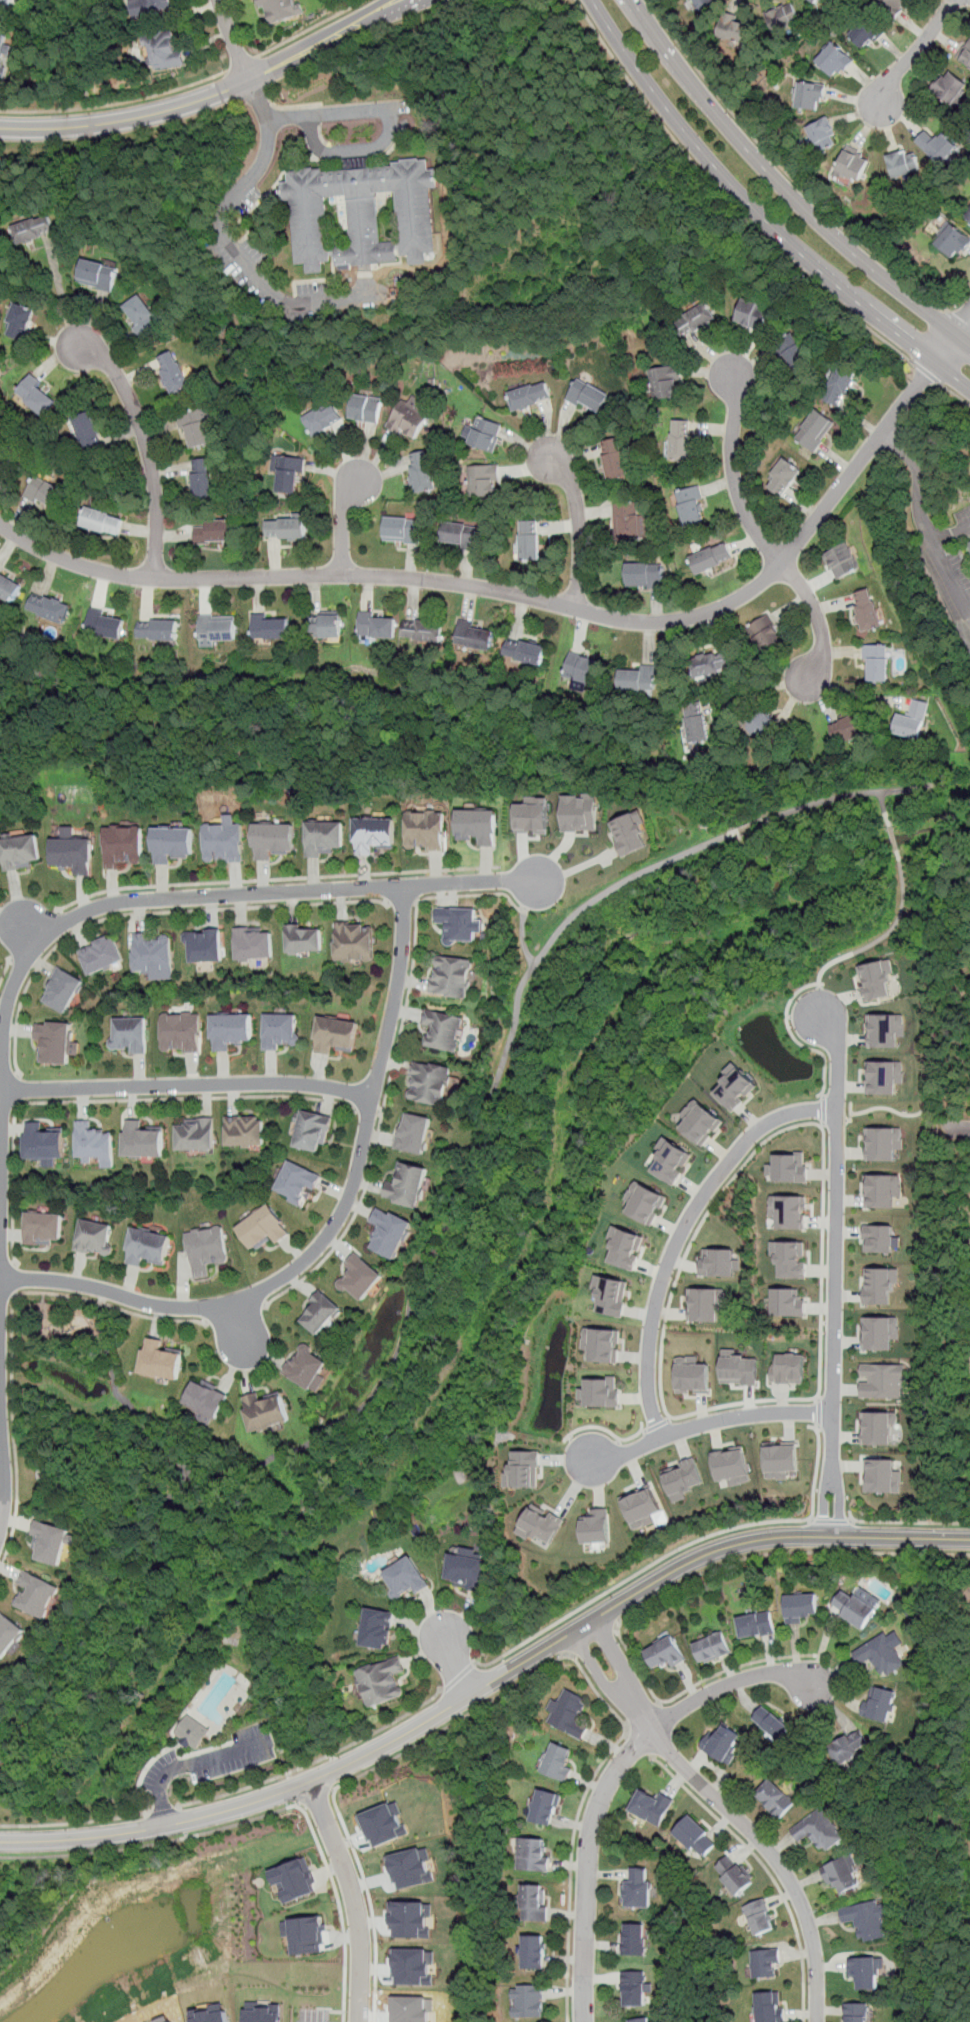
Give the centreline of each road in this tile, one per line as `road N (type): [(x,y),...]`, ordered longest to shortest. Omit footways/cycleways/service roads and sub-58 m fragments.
road 1 (residential): [(945,345),(780,565),(741,597),(678,620),(618,619),(394,576),(121,576),(44,551),(0,524)]
road 2 (residential): [(969,1539),(798,1536),(731,1546),(676,1569),(421,1727),(310,1783),(119,1835),(0,1842)]
road 3 (residential): [(544,879),(122,901),(65,922),(22,965),(8,996),(0,1210)]
road 4 (residential): [(0,1279),(210,1309),(239,1326),(256,1295),(325,1242),(344,1210),(398,981),(403,886)]
road 5 (primary): [(593,0),(643,77),(761,215),(969,388)]
road 6 (residential): [(831,1536),(838,1047),(816,1005)]
road 7 (residential): [(814,1686),(772,1672),(729,1683),(650,1731),(617,1770),(589,1848),(584,2021)]
road 8 (primary): [(969,344),(791,196),(637,0)]
road 9 (residential): [(817,2021),(815,1952),(793,1887),(775,1858),(650,1731),(586,1625)]
road 10 (residential): [(661,1436),(648,1382),(651,1330),(684,1230),(765,1125),(838,1109)]
road 11 (residential): [(374,1098),(283,1082),(2,1091)]
road 12 (residential): [(732,373),(740,503),(817,617),(821,640),(808,684)]
road 13 (residential): [(152,580),(155,492),(139,421),(107,361),(73,349)]
road 14 (residential): [(832,1412),(729,1417),(618,1456),(576,1459)]
road 15 (tertiary): [(0,128),(123,121),(248,80)]
road 16 (residential): [(310,1783),(354,1900),(360,2021)]
road 17 (tertiary): [(248,80),(399,0)]
road 18 (residential): [(575,609),(576,504),(570,480),(547,455)]
road 19 (residential): [(952,0),(889,80),(879,111)]
road 20 (residential): [(0,1398),(0,1529)]

